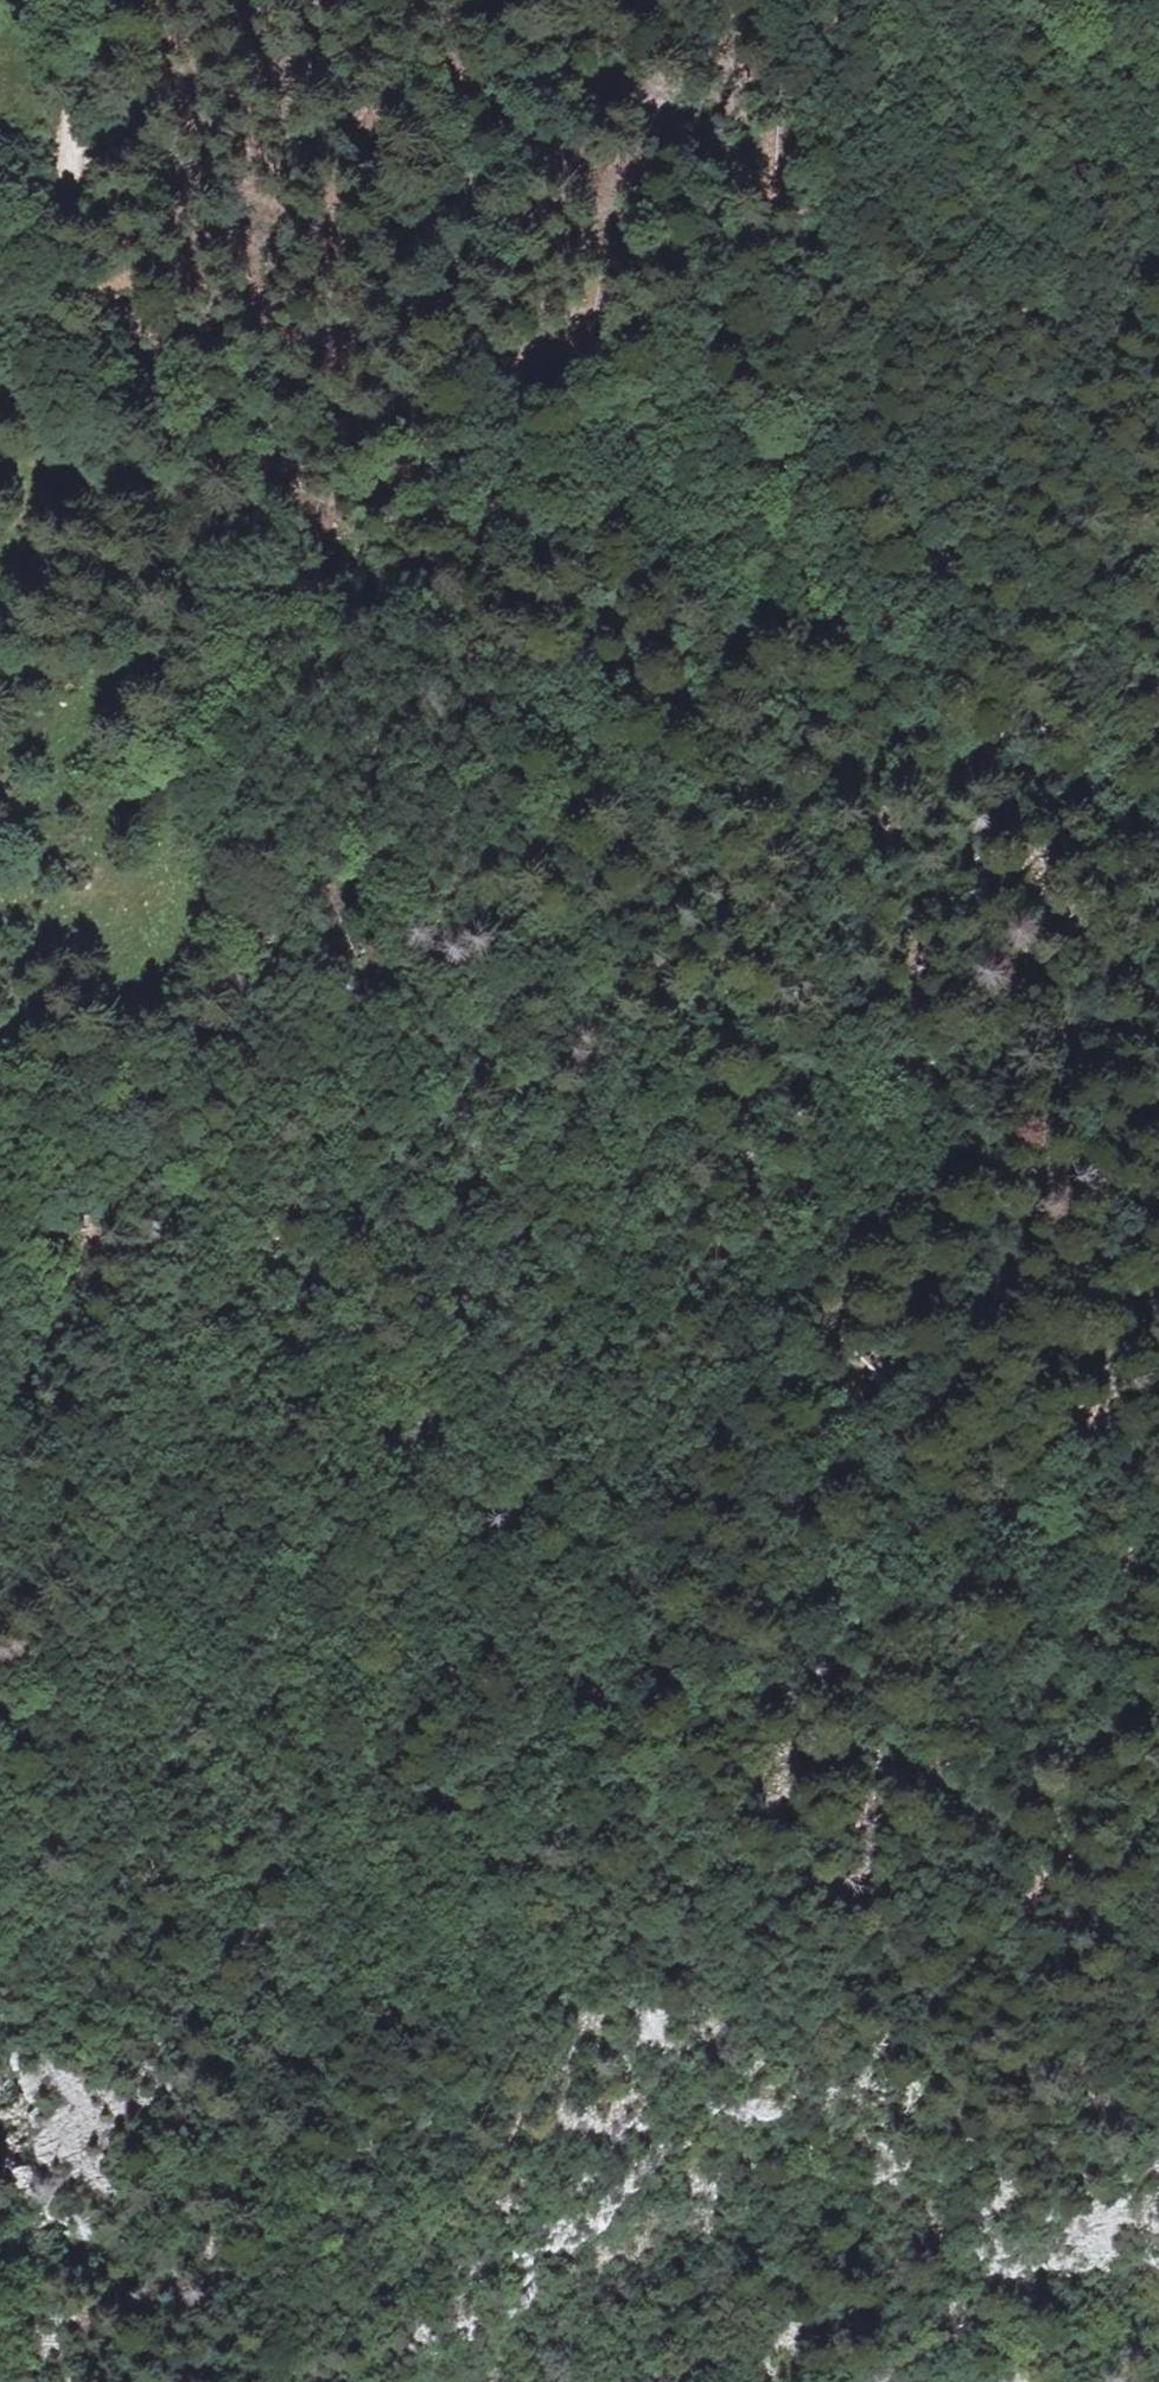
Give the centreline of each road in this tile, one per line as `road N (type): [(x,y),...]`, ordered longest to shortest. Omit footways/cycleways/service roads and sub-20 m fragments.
road 1 (track): [(0,245),(40,217),(65,175),(82,113),(94,0)]

